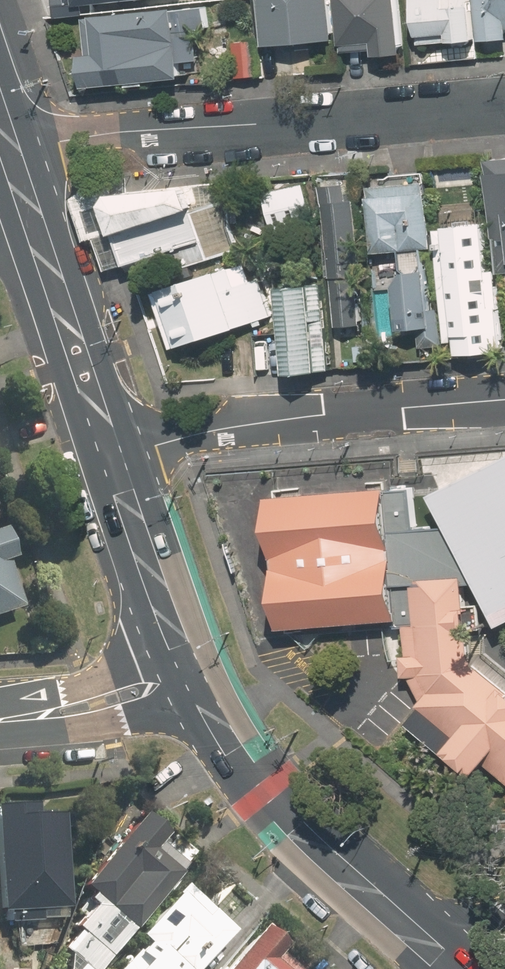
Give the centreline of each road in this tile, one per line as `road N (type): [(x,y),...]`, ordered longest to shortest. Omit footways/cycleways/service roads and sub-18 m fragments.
road 1 (residential): [(11,155),(119,132),(504,102)]
road 2 (residential): [(113,457),(228,427),(504,399)]
road 3 (secondary): [(452,968),(265,790),(201,692)]
road 4 (secondary): [(113,457),(11,155)]
road 5 (secondary): [(179,647),(113,457)]
road 6 (tertiary): [(201,692),(103,719),(37,719)]
road 7 (tertiary): [(37,719),(179,647)]

